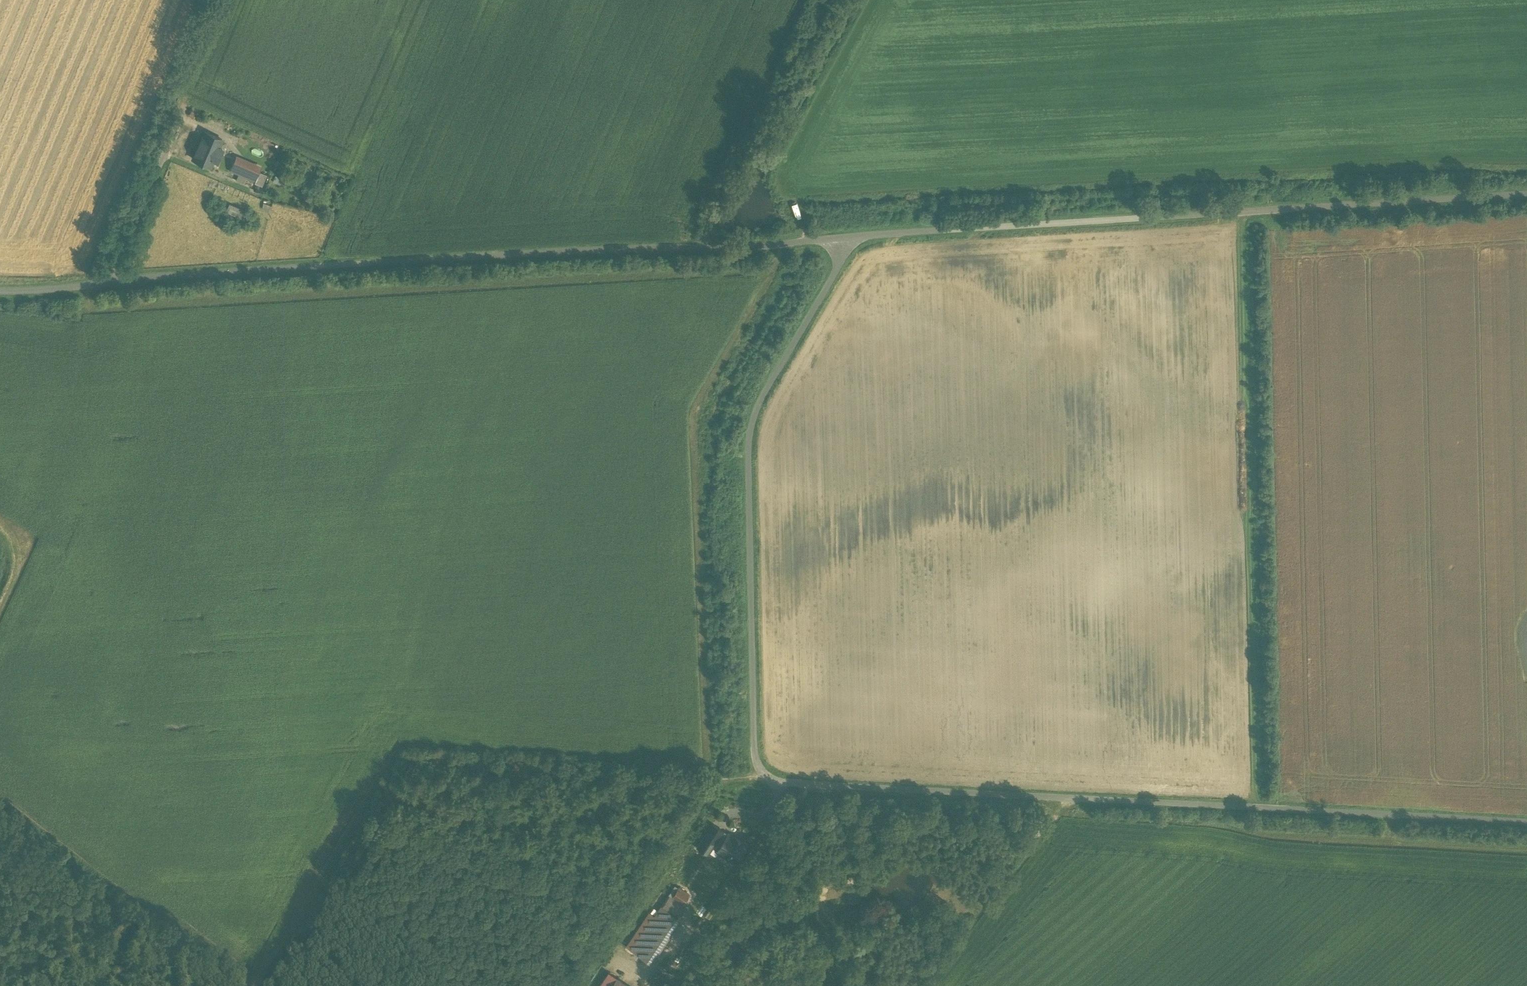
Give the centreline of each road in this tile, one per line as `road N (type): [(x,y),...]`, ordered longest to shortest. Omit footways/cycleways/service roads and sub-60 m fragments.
road 1 (unclassified): [(1526,821),(771,783),(755,754),(752,438),(767,392),(832,277),(840,240)]
road 2 (unclassified): [(840,240),(0,291)]
road 3 (unclassified): [(1526,195),(840,240)]
road 4 (track): [(566,985),(700,779)]

